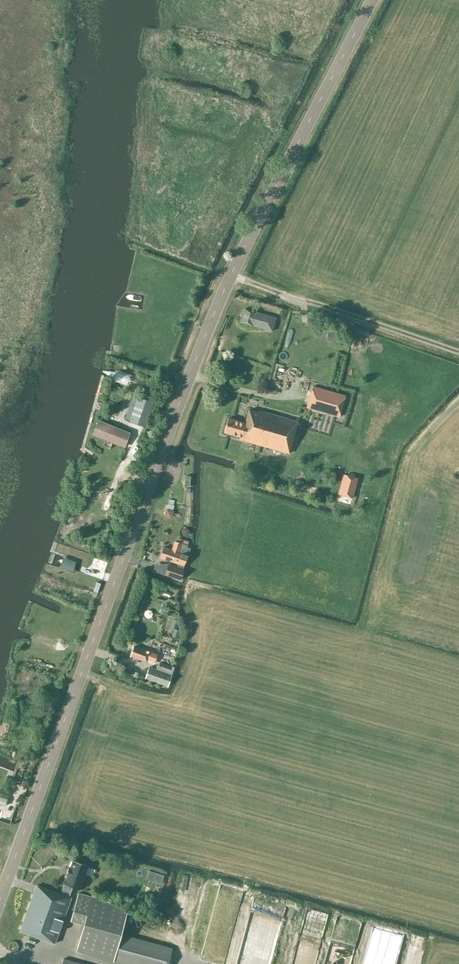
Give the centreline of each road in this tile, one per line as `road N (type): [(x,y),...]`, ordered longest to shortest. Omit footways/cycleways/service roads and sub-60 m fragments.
road 1 (tertiary): [(372,0),(209,321),(0,895)]

